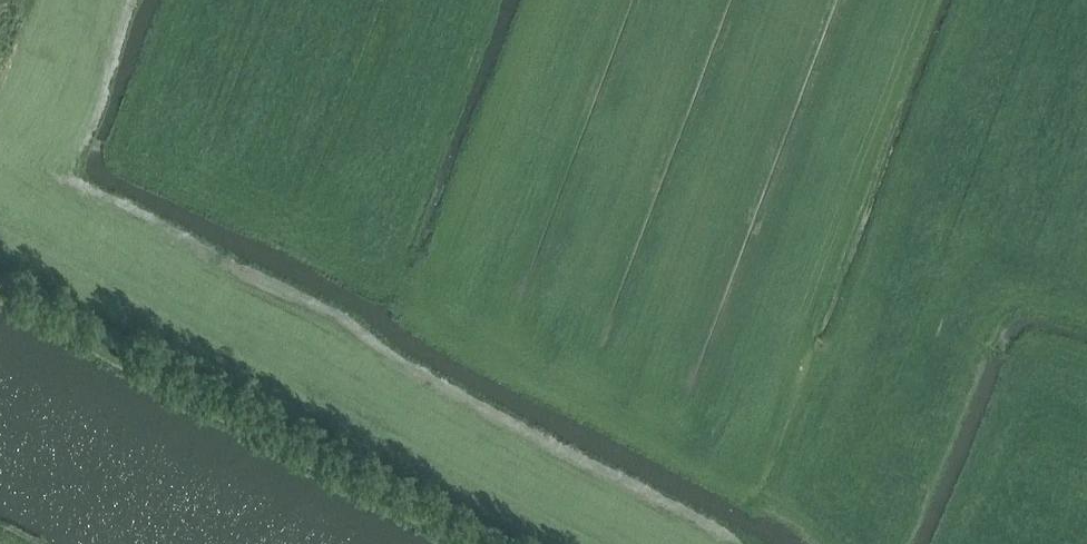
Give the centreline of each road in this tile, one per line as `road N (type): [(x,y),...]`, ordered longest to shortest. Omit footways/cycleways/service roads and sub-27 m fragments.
road 1 (track): [(610,543),(0,221)]

